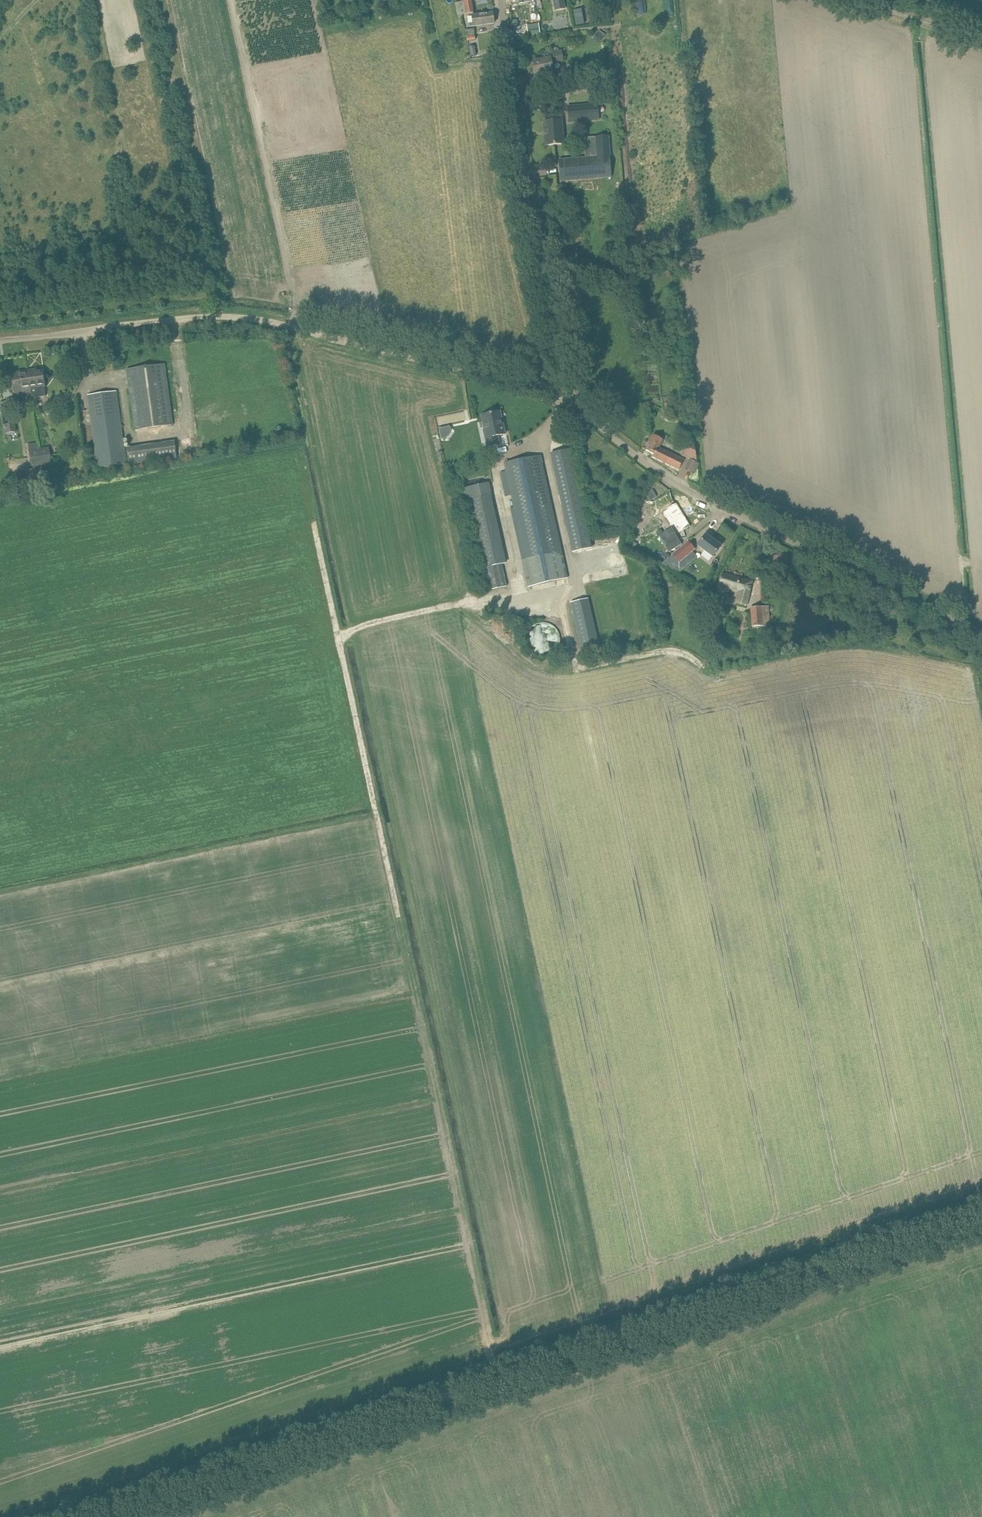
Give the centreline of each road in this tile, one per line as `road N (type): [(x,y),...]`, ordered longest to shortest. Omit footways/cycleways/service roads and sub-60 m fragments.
road 1 (unclassified): [(93,1516),(981,1210)]
road 2 (unclassified): [(981,633),(686,490),(575,404),(515,140),(502,0)]
road 3 (track): [(568,394),(243,317),(109,326)]
road 4 (unclassified): [(981,36),(865,0)]

